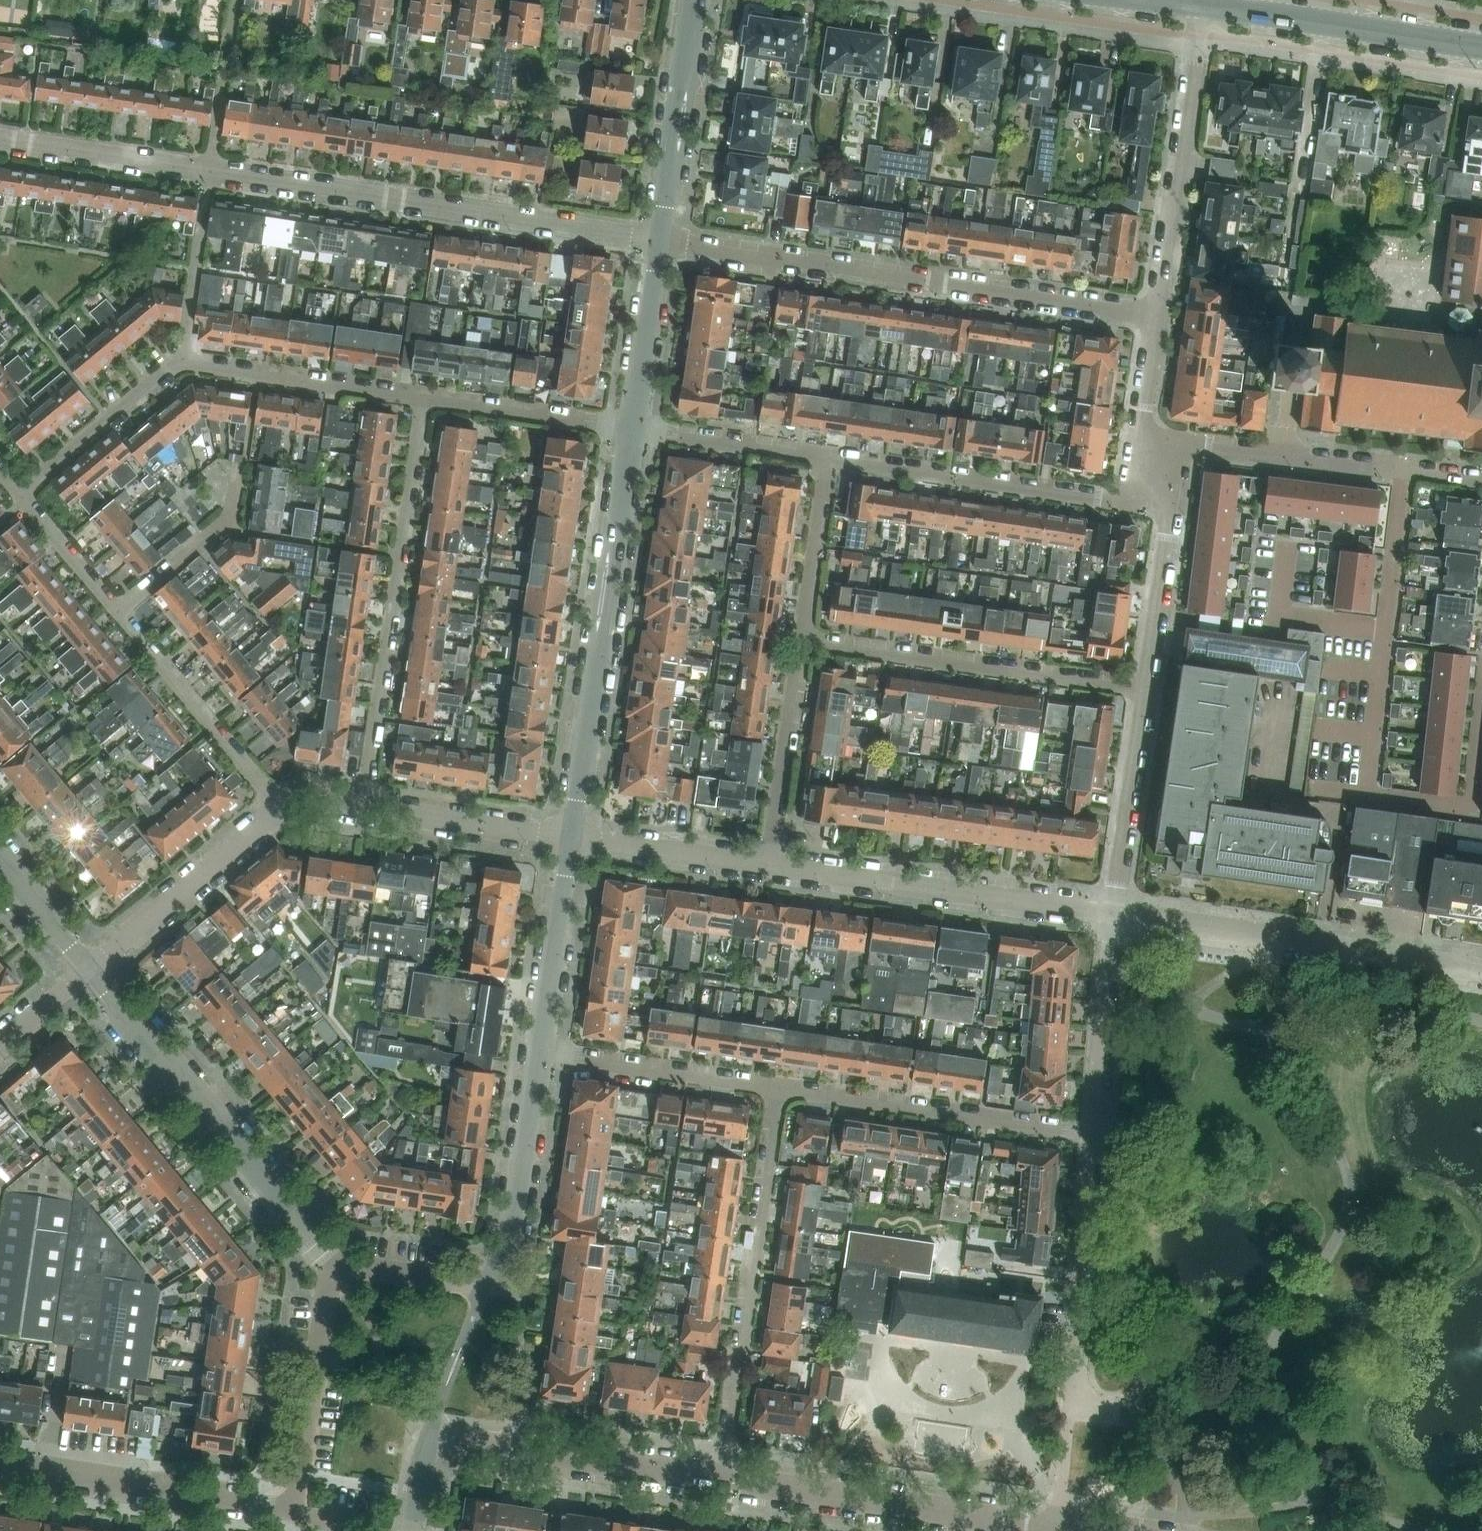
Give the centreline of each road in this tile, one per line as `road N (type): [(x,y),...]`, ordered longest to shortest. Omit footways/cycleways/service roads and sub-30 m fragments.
road 1 (residential): [(1154,313),(658,239)]
road 2 (residential): [(658,239),(210,172)]
road 3 (tertiary): [(572,837),(632,427)]
road 4 (residential): [(363,805),(420,400)]
road 5 (residential): [(778,1085),(719,1476)]
road 6 (tertiary): [(338,1270),(89,970)]
road 7 (unclassified): [(1481,971),(1114,914)]
road 8 (tertiary): [(1086,1530),(719,1476)]
road 9 (unclassified): [(1114,914),(769,864)]
road 10 (residential): [(1141,690),(802,643)]
road 11 (residential): [(1095,1133),(778,1085)]
road 12 (residential): [(1154,313),(1199,4)]
road 13 (residential): [(1131,503),(830,457)]
road 14 (residential): [(1109,1410),(1093,1409),(1077,1393),(1095,1133)]
road 15 (unclassified): [(294,1509),(0,1465)]
road 16 (tertiary): [(719,1476),(433,1433)]
road 17 (secondary): [(1481,47),(1199,4)]
road 18 (residential): [(89,970),(281,807)]
road 19 (residential): [(281,807),(118,617)]
road 20 (unclassified): [(338,1270),(327,1291),(294,1509)]
road 21 (tertiary): [(658,239),(694,0)]
road 22 (tertiary): [(491,1286),(512,1238),(539,1051)]
road 23 (residential): [(183,363),(420,400)]
road 24 (unclassified): [(1404,472),(1179,443)]
road 25 (unclassified): [(1114,914),(1141,690)]
road 26 (residential): [(769,864),(802,643)]
road 27 (residential): [(1095,1133),(1114,914)]
road 28 (residential): [(778,1085),(562,1054)]
road 29 (tertiary): [(539,1051),(572,837)]
road 30 (residential): [(14,492),(169,365),(183,363)]
road 31 (residential): [(420,400),(632,427)]
road 32 (residential): [(210,172),(0,140)]
road 33 (residential): [(363,805),(572,837)]
road 34 (residential): [(118,617),(227,525),(238,468)]
road 35 (residential): [(830,457),(632,427)]
road 36 (unclassified): [(769,864),(572,837)]
road 37 (residential): [(183,363),(210,172)]
road 38 (tertiary): [(632,427),(658,239)]
road 39 (residential): [(802,643),(830,457)]
road 40 (unclassified): [(1141,690),(1169,509)]
road 41 (residential): [(210,172),(235,0)]
road 42 (residential): [(118,617),(14,492)]
road 43 (residential): [(1404,472),(1385,628)]
road 44 (tertiary): [(491,1286),(338,1270)]
road 45 (tertiary): [(89,970),(0,862)]
road 46 (residential): [(1141,438),(1154,313)]

